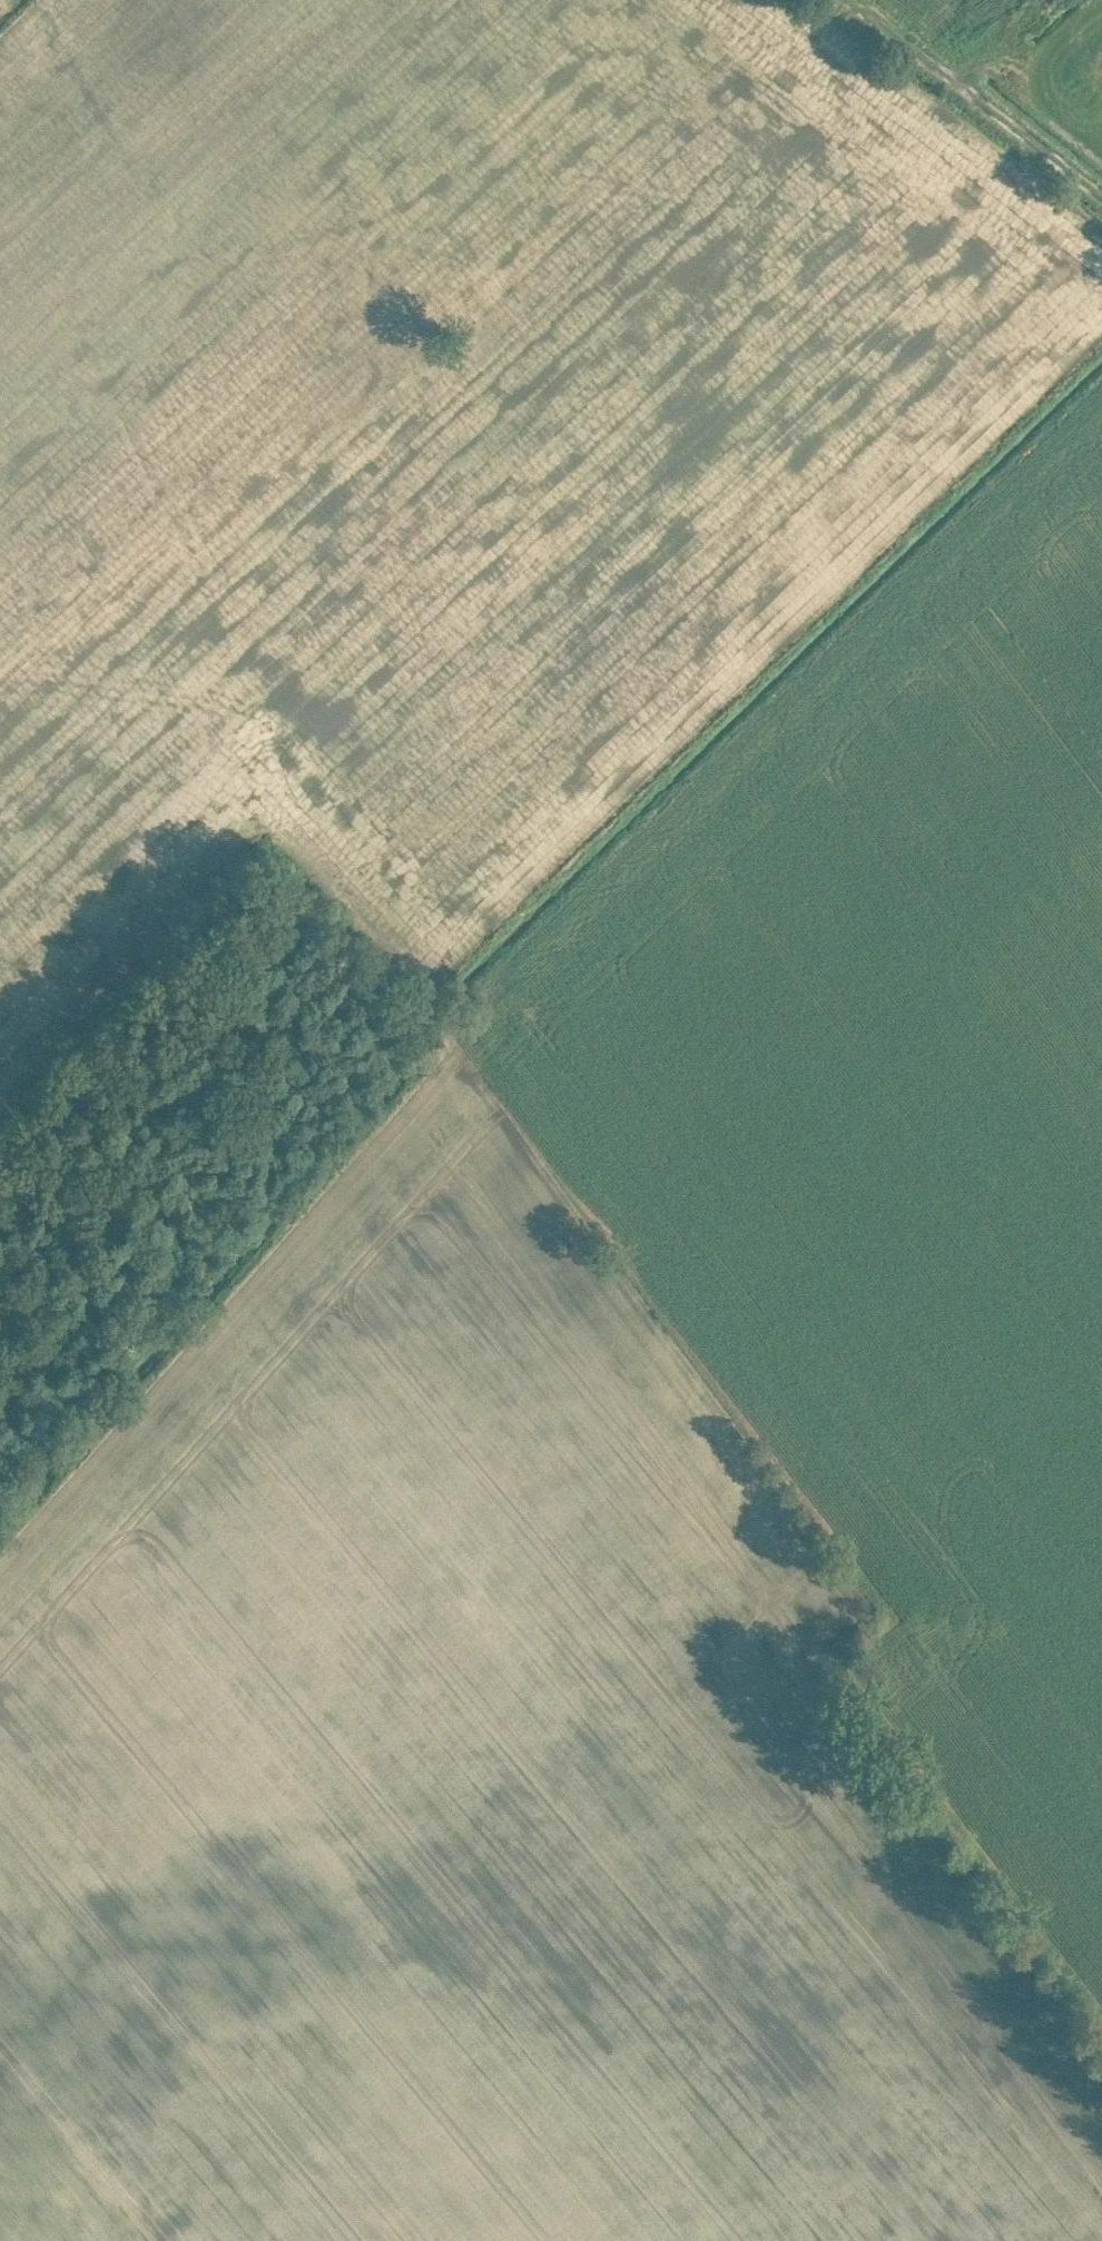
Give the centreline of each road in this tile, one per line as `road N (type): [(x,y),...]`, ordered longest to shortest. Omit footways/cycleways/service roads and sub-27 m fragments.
road 1 (track): [(1101,191),(851,0)]

